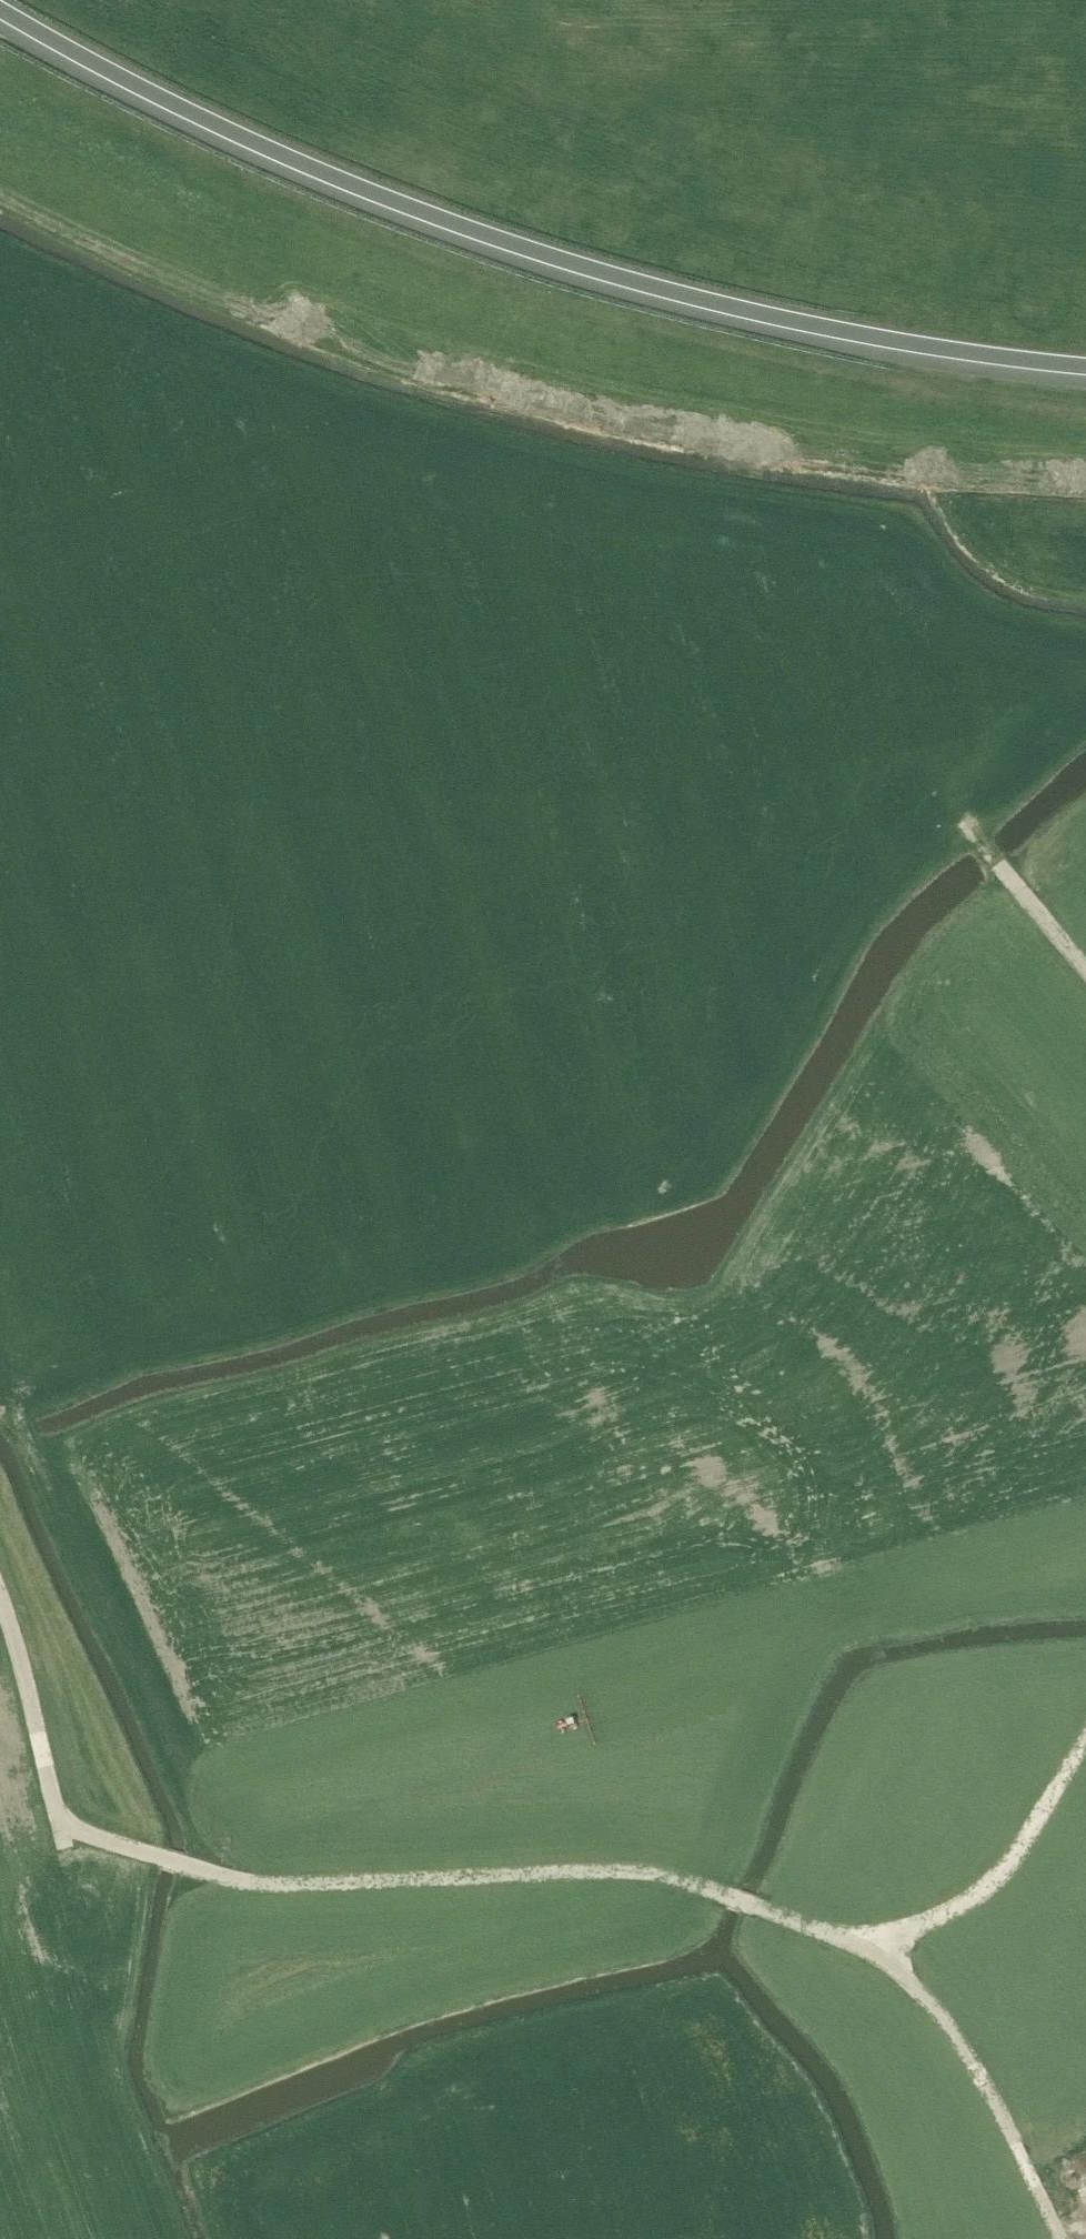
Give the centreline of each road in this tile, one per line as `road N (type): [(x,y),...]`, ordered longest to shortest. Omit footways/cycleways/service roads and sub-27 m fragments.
road 1 (track): [(0,1591),(54,1803),(75,1829),(268,1884),(652,1871),(833,1935),(920,1989),(953,2031),(1061,2238)]
road 2 (motorway): [(0,8),(259,143),(523,245),(801,321),(1085,365)]
road 3 (track): [(1085,967),(986,848)]

